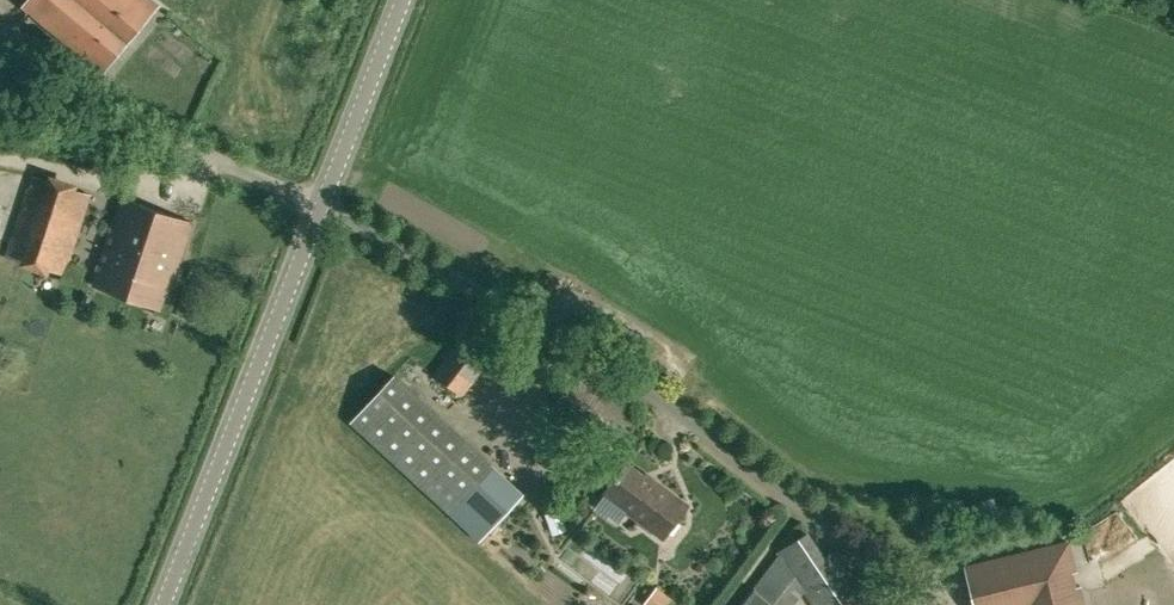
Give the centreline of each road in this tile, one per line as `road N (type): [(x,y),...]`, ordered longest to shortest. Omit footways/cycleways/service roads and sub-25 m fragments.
road 1 (tertiary): [(165,604),(403,0)]

